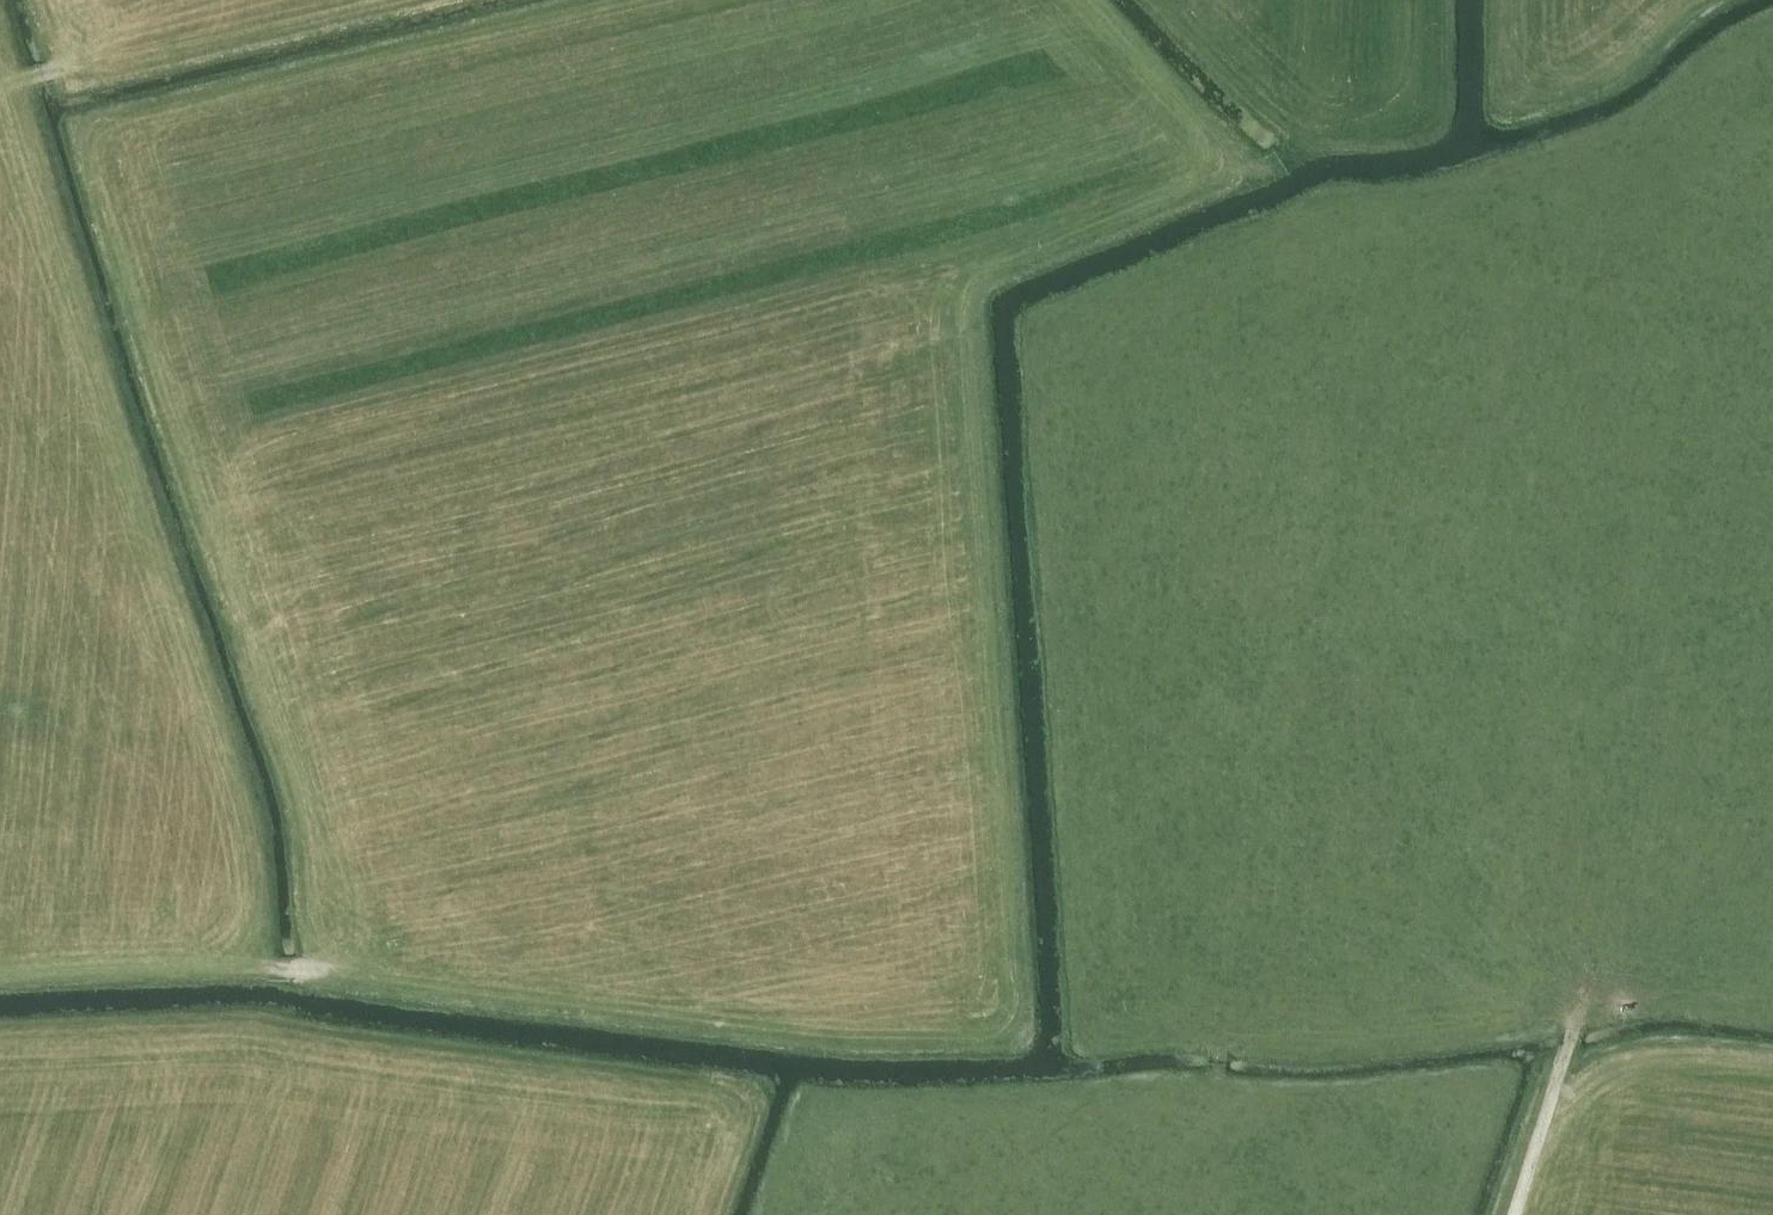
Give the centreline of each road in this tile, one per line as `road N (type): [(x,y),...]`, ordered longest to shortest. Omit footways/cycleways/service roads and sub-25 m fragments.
road 1 (track): [(1514,1214),(1578,1011)]

